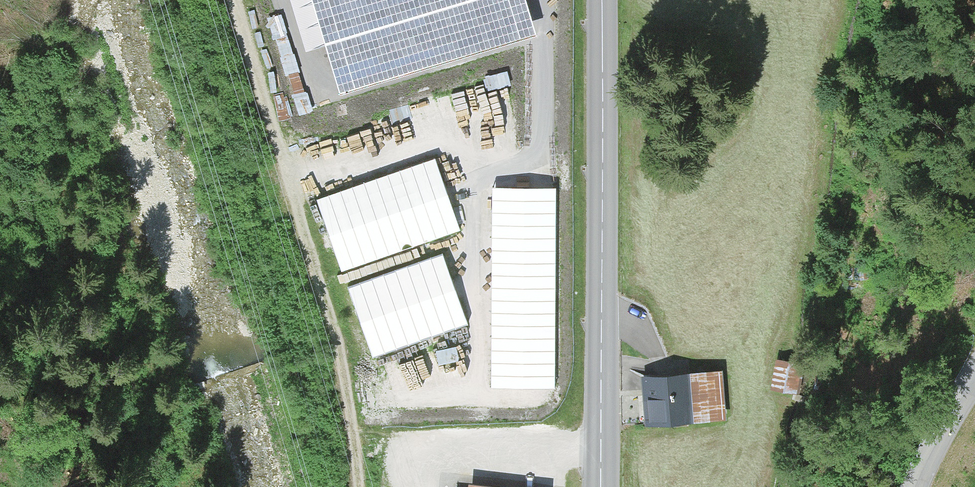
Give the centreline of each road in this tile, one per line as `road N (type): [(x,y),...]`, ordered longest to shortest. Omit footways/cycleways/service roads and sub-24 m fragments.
road 1 (track): [(225,0),(302,224),(345,382),(356,486)]
road 2 (secondary): [(602,0),(602,486)]
road 3 (tertiary): [(915,486),(974,375)]

